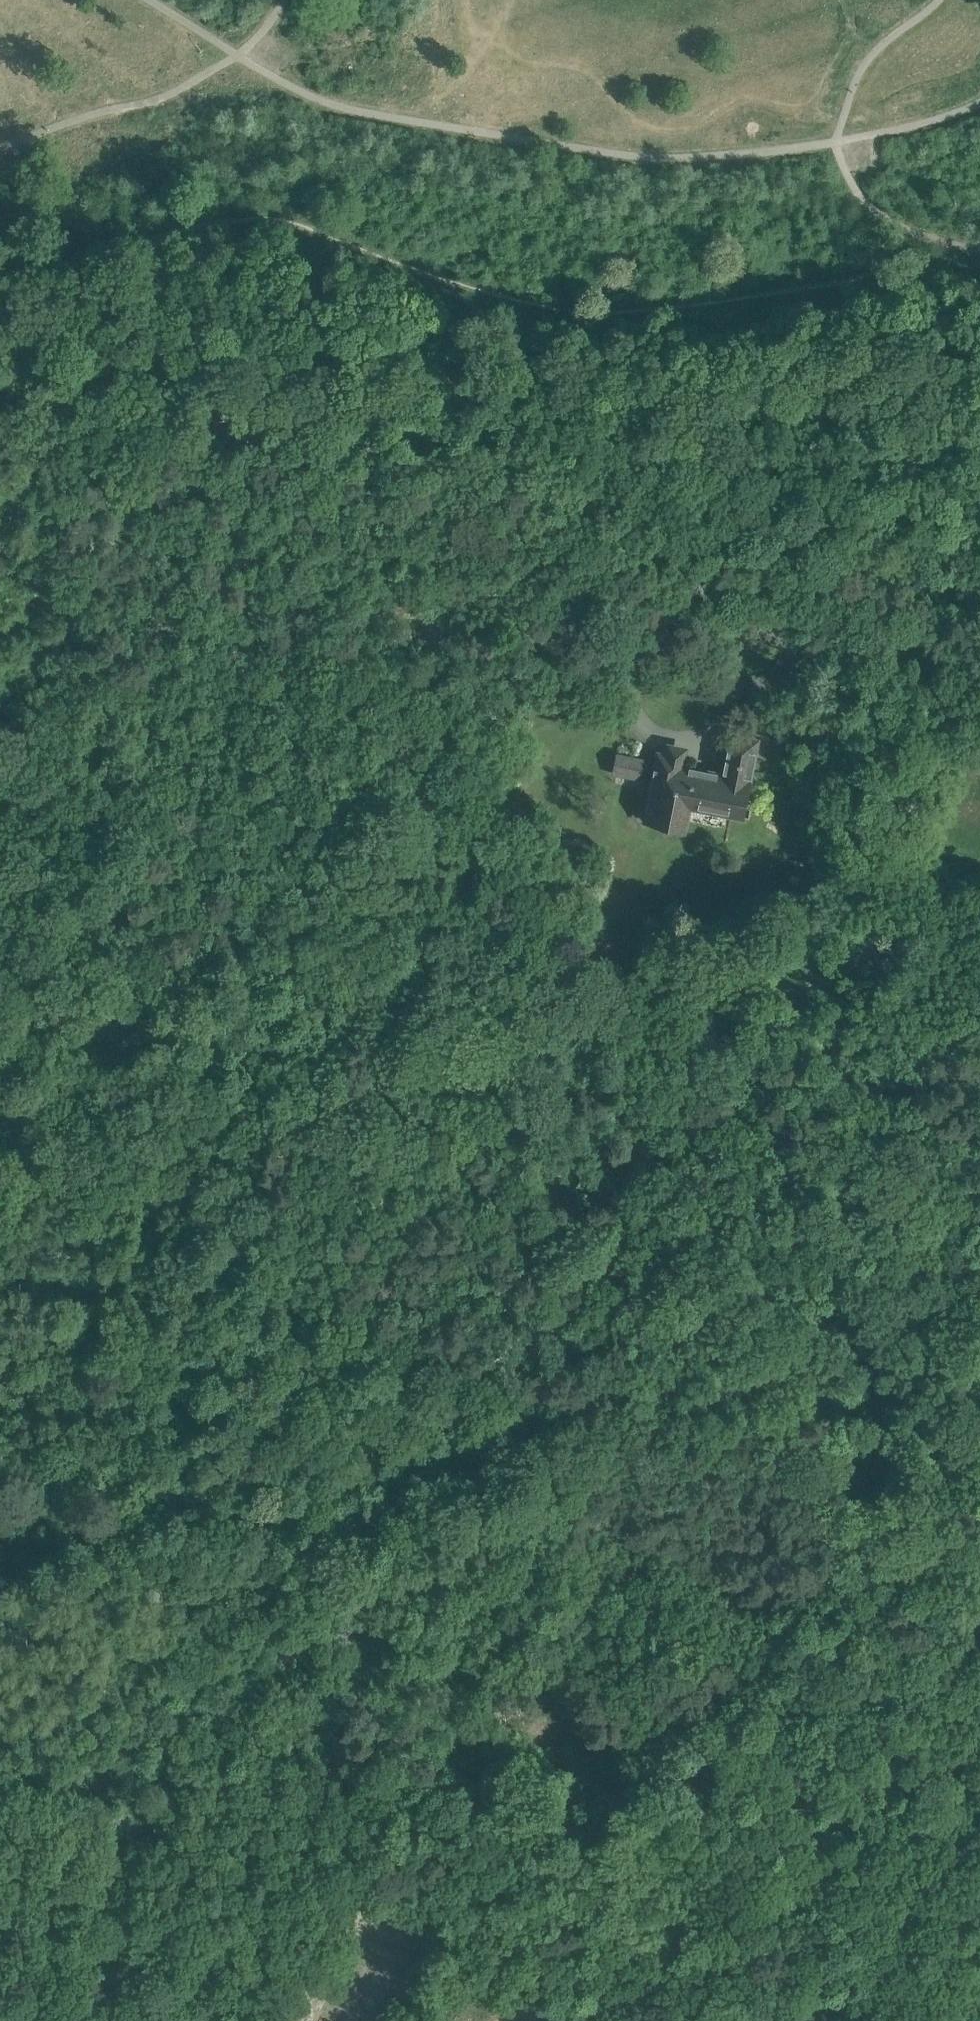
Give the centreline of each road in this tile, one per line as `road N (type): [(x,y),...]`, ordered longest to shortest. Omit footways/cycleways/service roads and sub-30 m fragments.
road 1 (unclassified): [(826,648),(706,616),(674,616),(646,629),(654,713)]
road 2 (unclassified): [(654,713),(670,736),(724,728),(826,648)]
road 3 (unclassified): [(979,684),(950,681),(888,653),(826,648)]

